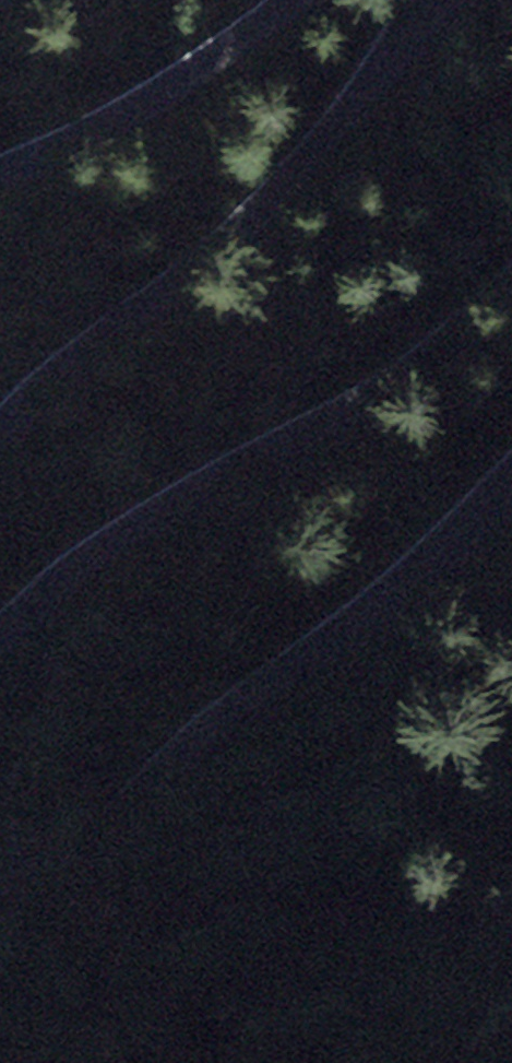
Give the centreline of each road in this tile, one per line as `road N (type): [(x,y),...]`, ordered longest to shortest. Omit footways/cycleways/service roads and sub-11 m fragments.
road 1 (tertiary): [(511,490),(365,638),(138,802),(70,843),(0,866)]
road 2 (tertiary): [(0,634),(126,527),(437,348),(511,283)]
road 3 (tertiary): [(432,0),(336,128),(244,226),(0,434)]
road 4 (tertiary): [(0,175),(157,94),(287,0)]

